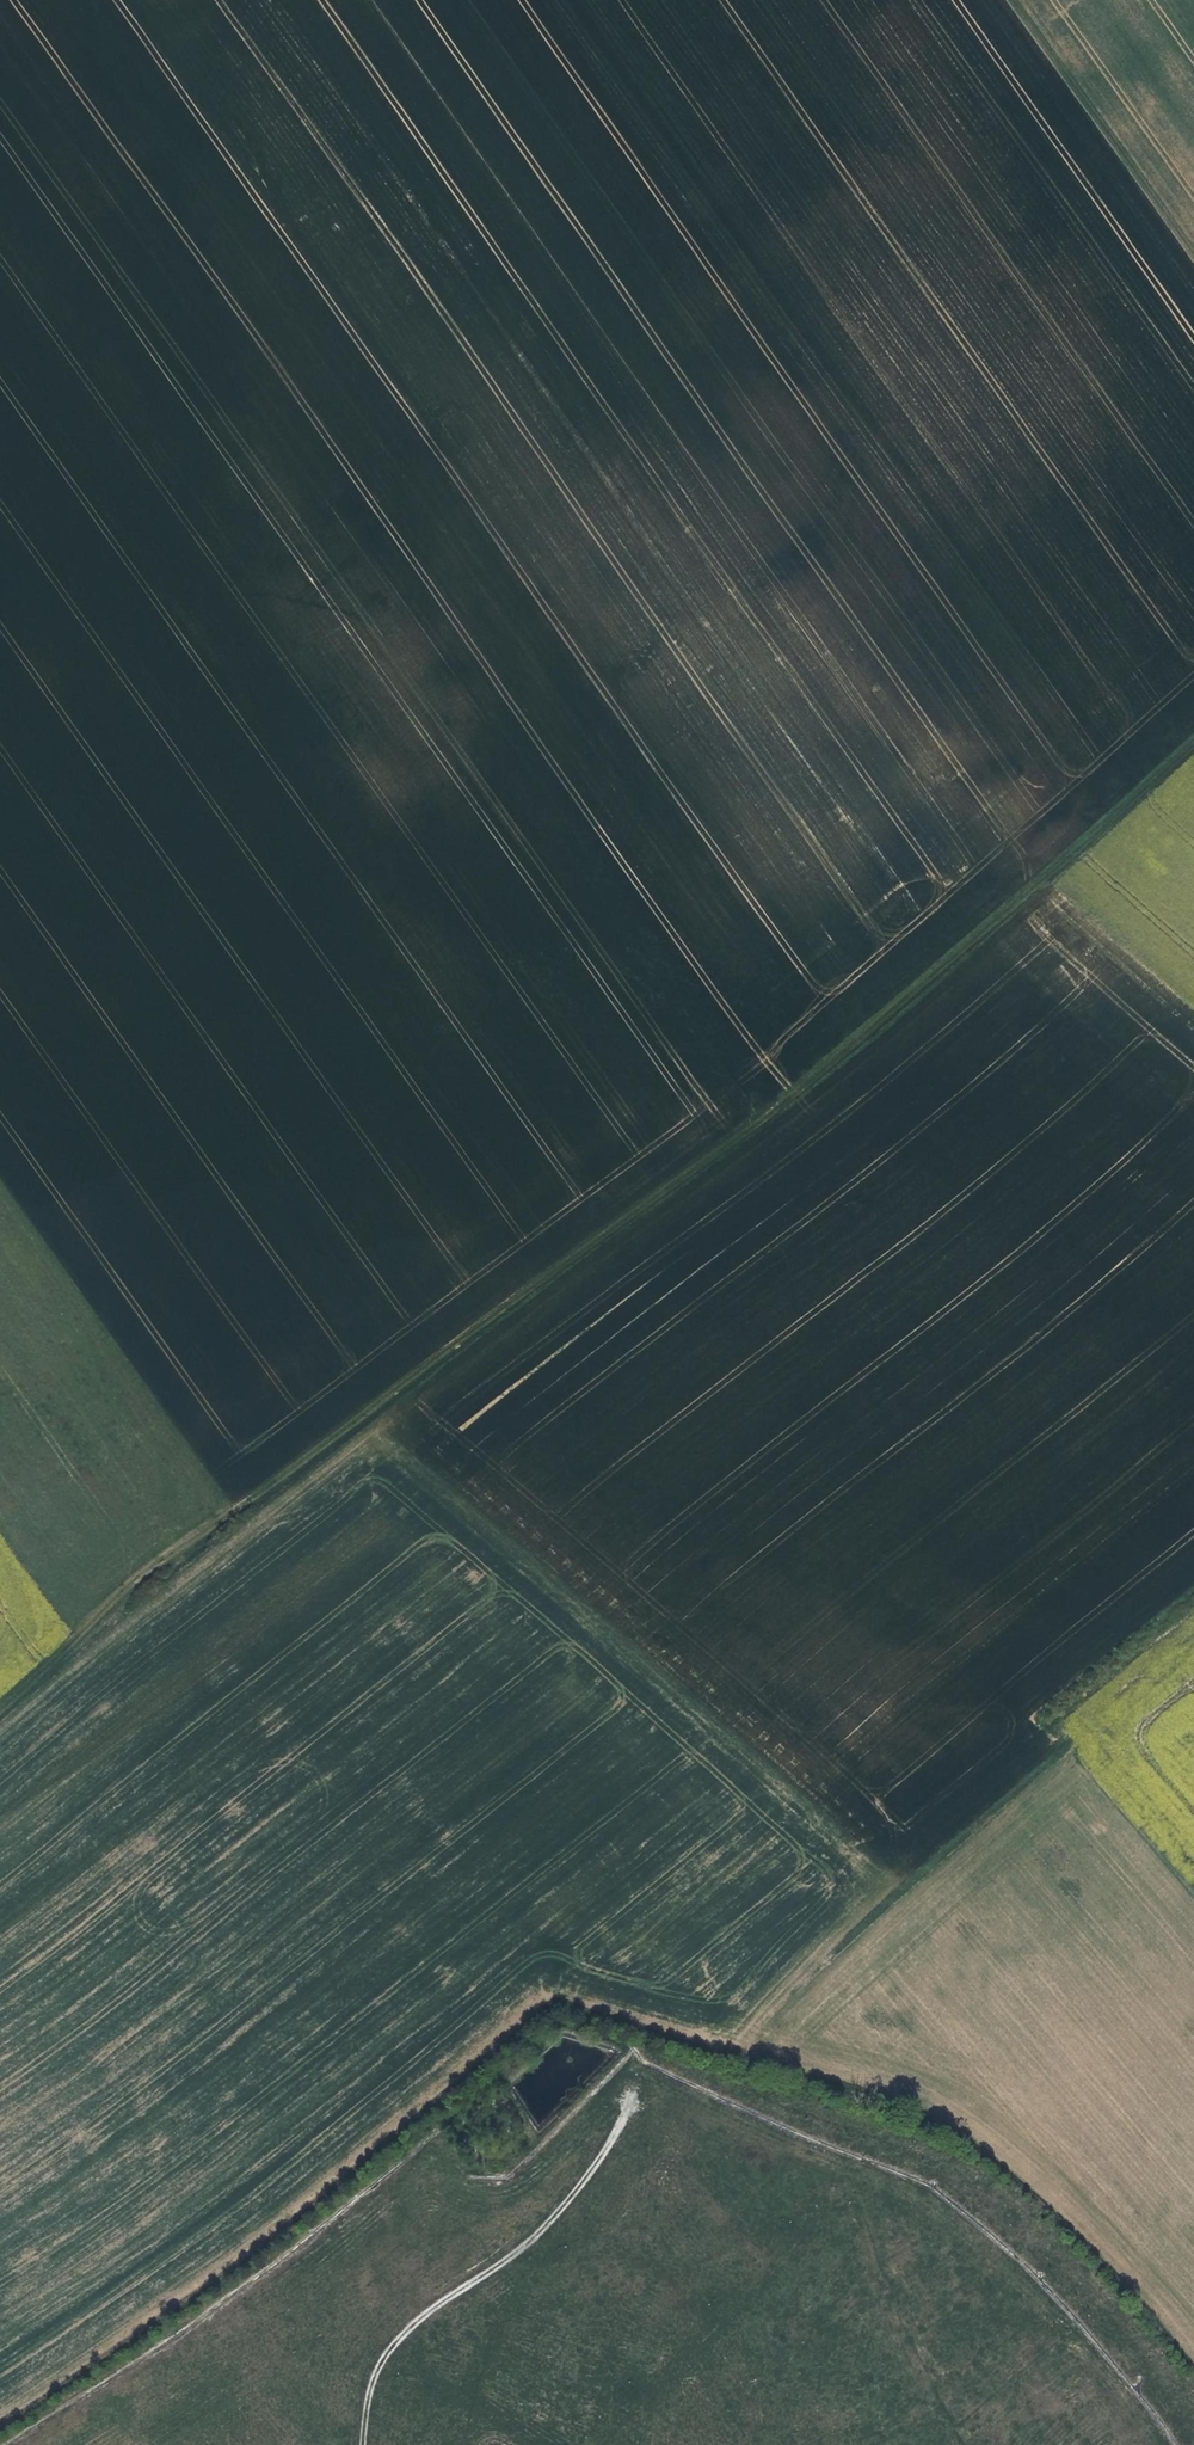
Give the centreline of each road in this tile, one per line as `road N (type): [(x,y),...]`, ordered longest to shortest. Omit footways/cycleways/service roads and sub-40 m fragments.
road 1 (track): [(0,1711),(155,1572),(821,1084),(1193,744)]
road 2 (track): [(0,2421),(277,2231),(530,2003),(557,1998),(583,1997),(931,2107),(1005,2162),(1193,2364)]
road 3 (track): [(364,2444),(367,2408),(392,2347),(544,2233),(610,2150),(630,2094)]

